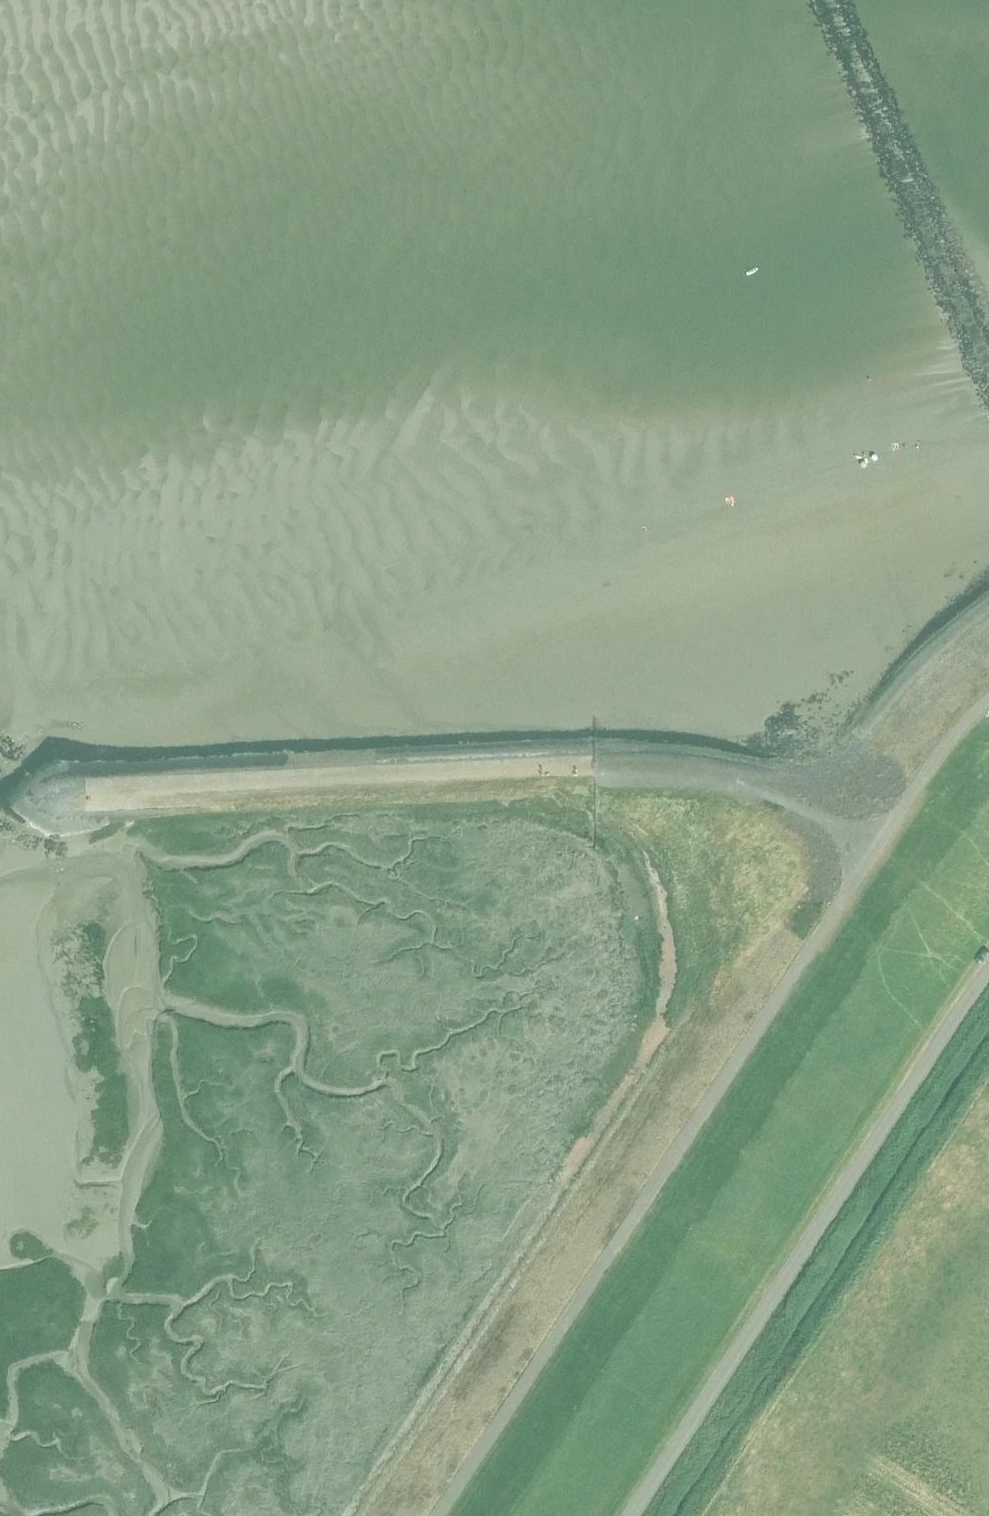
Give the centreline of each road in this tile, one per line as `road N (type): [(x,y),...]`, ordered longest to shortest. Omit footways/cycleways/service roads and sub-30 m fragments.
road 1 (tertiary): [(634,1515),(988,973)]

